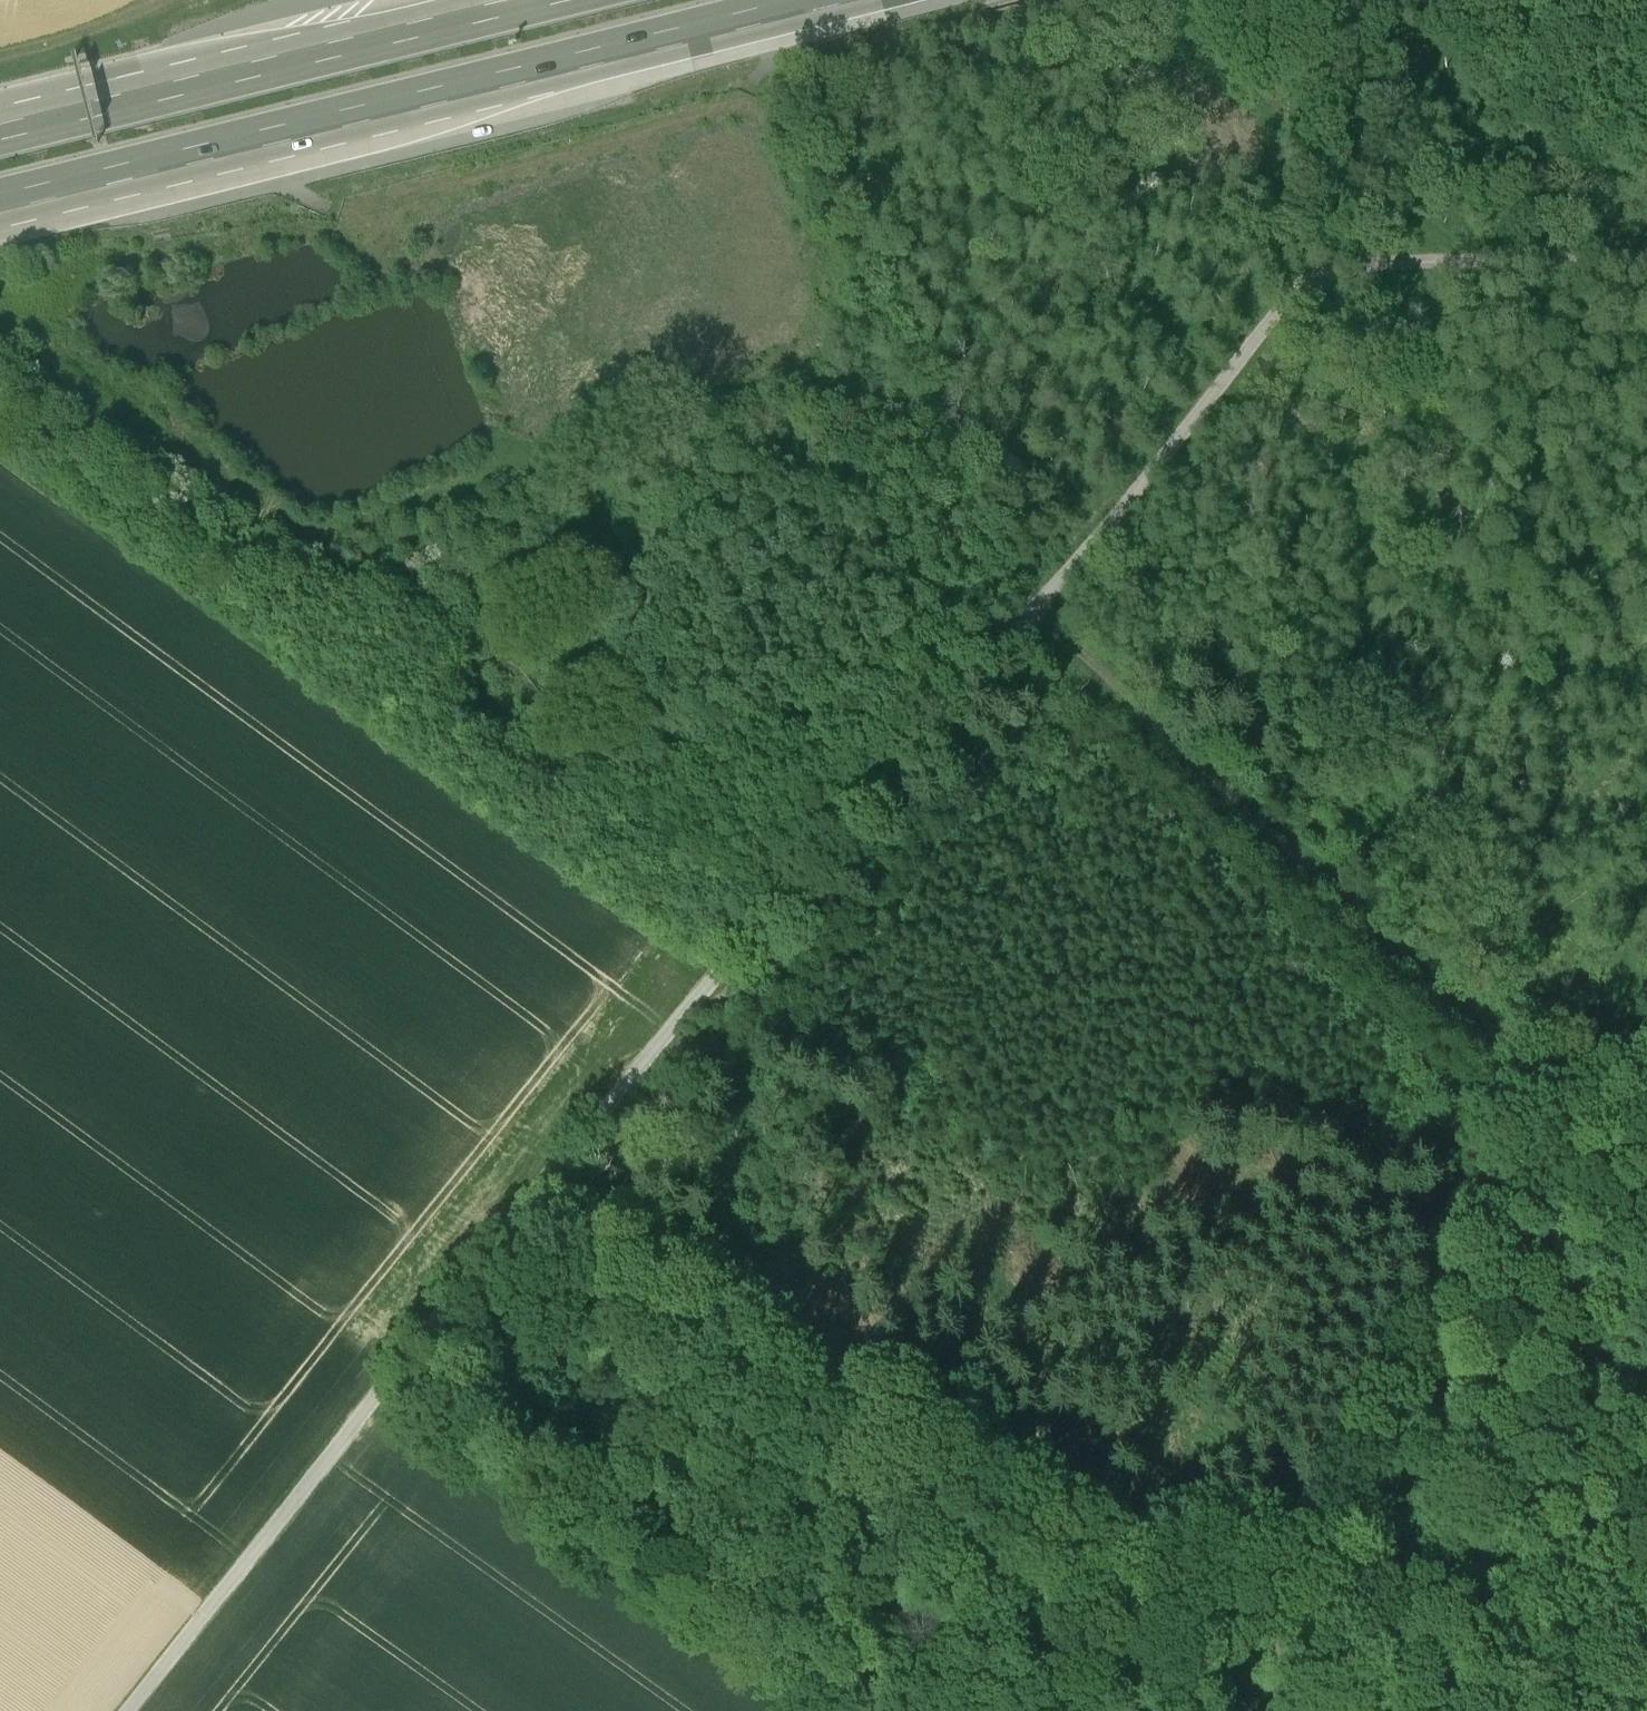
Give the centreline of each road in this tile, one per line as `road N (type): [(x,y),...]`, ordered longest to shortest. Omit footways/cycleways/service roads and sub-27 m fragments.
road 1 (unclassified): [(127,1710),(417,1346),(1266,322),(1444,238),(1646,239)]
road 2 (motorway): [(0,205),(862,0)]
road 3 (track): [(1646,1090),(1601,1088),(1509,1054),(1490,1199),(1456,1279),(1388,1394),(1245,1710)]
road 4 (track): [(1509,1054),(1145,696),(1035,607)]
road 5 (motorway): [(512,0),(0,127)]

